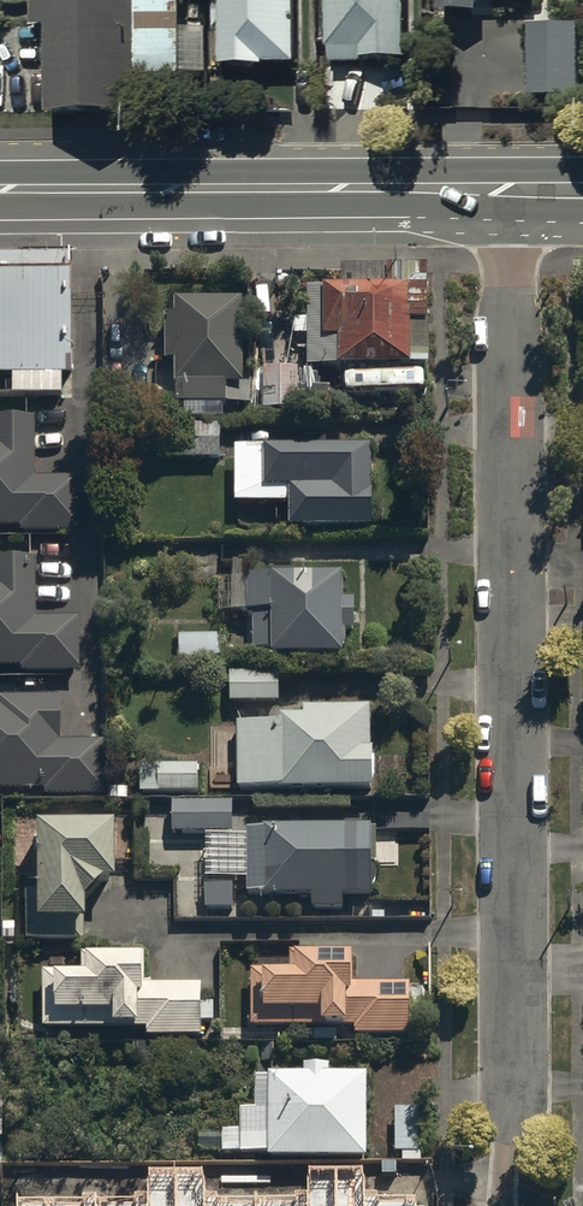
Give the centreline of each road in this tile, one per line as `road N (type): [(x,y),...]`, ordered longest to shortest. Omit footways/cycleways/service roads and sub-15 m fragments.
road 1 (residential): [(512,194),(514,1099),(502,1205)]
road 2 (secondary): [(0,198),(512,194)]

